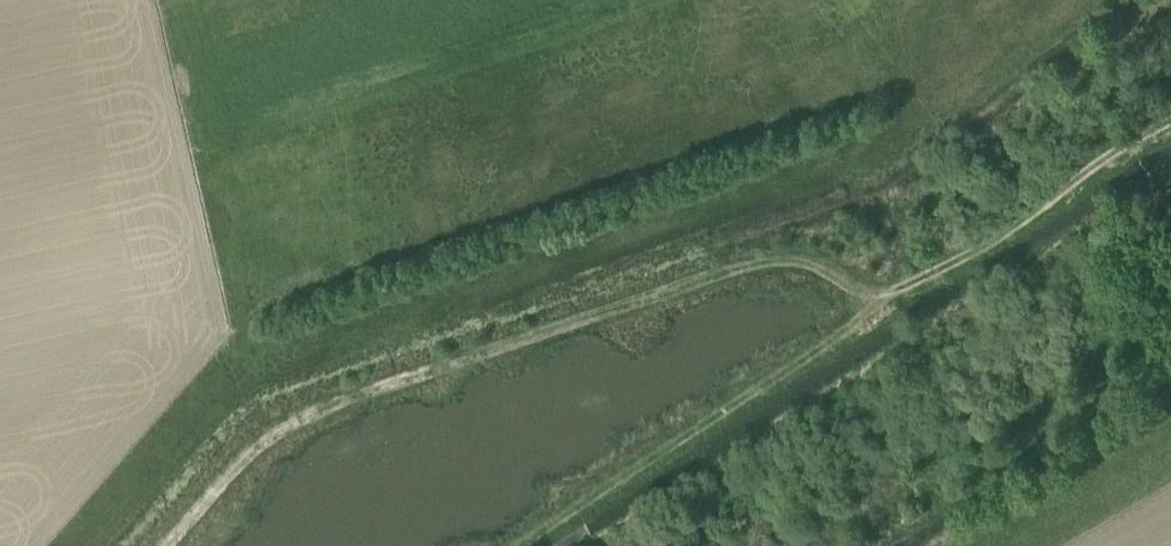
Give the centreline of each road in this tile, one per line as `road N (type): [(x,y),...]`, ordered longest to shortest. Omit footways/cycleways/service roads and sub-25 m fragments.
road 1 (track): [(164,545),(255,443),(302,413),(362,392),(761,261),(809,260),(877,304)]
road 2 (track): [(517,545),(877,304),(1031,217),(1170,120)]

